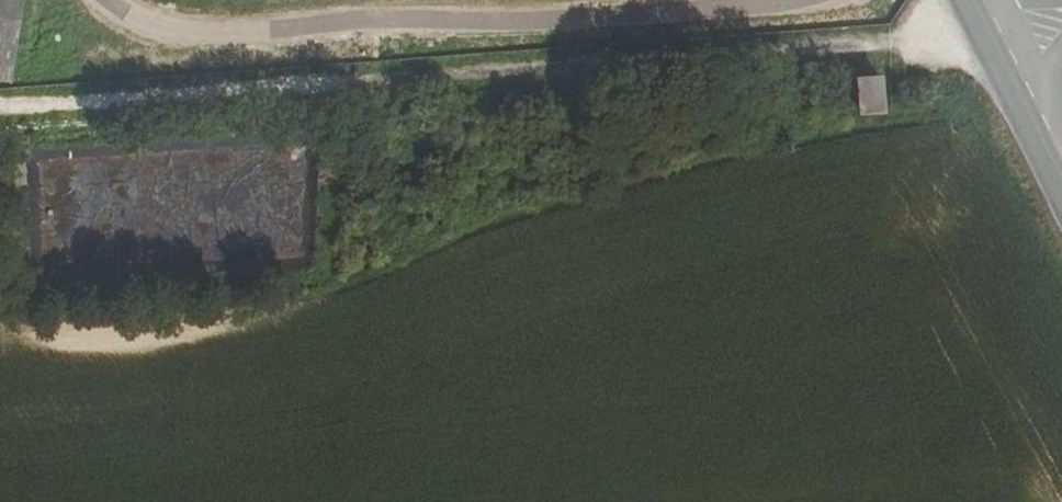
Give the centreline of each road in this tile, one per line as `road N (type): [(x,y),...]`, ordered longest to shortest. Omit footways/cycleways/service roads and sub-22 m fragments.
road 1 (track): [(347,98),(940,46),(982,30)]
road 2 (track): [(0,118),(347,98)]
road 3 (tertiary): [(1061,193),(967,0)]
road 4 (track): [(347,98),(330,305)]

